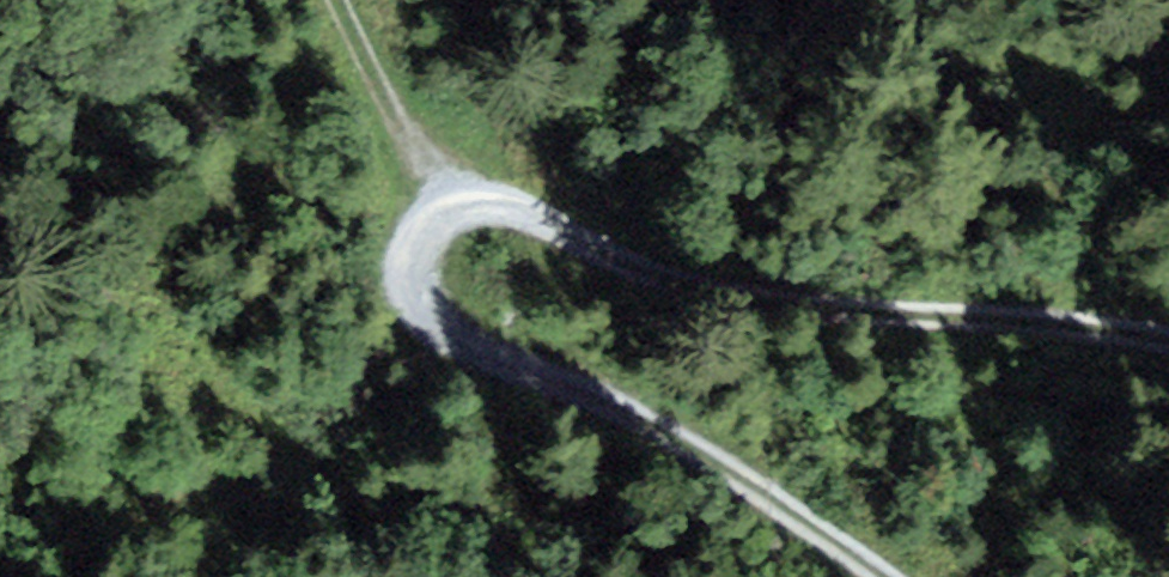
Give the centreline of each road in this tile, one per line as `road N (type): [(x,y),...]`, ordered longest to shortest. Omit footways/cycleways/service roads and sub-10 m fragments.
road 1 (track): [(1168,348),(1060,330),(925,325),(660,283),(494,208),(450,215),(423,242),(410,285),(423,321),(470,365),(619,423),(758,502),(861,576)]
road 2 (track): [(450,215),(323,0)]

